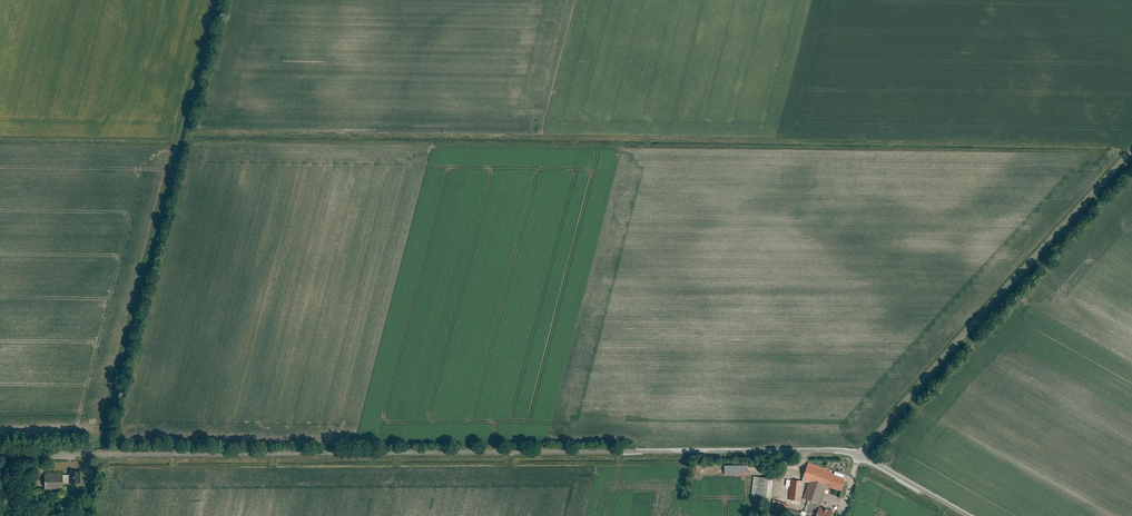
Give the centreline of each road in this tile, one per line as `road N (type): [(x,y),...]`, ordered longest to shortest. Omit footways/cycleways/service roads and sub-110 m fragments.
road 1 (track): [(0,456),(858,454)]
road 2 (track): [(1131,151),(858,454)]
road 3 (residential): [(858,454),(969,515)]

